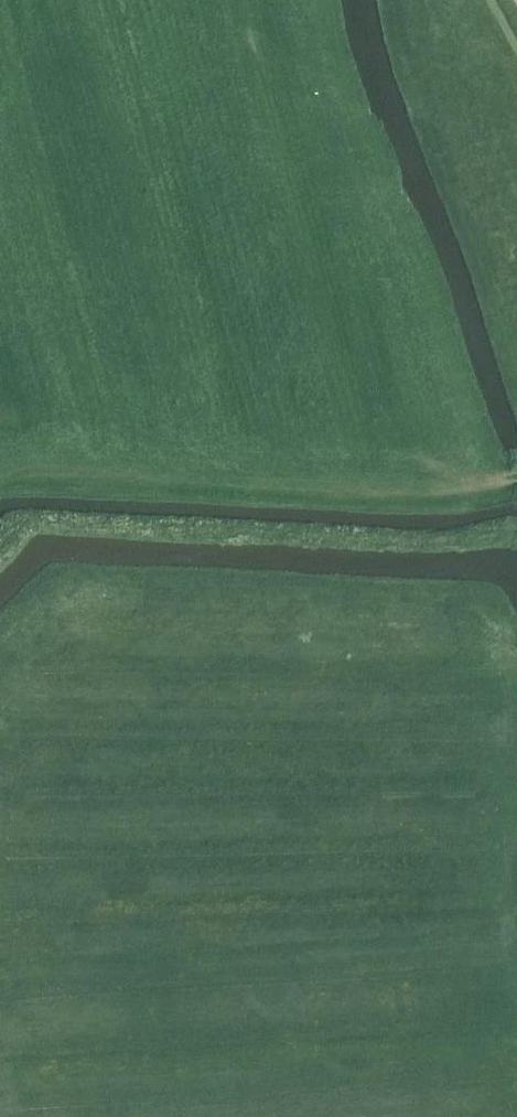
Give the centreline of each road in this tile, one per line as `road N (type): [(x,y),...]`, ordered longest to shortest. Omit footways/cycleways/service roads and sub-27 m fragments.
road 1 (track): [(0,561),(16,527),(452,547),(516,537)]

